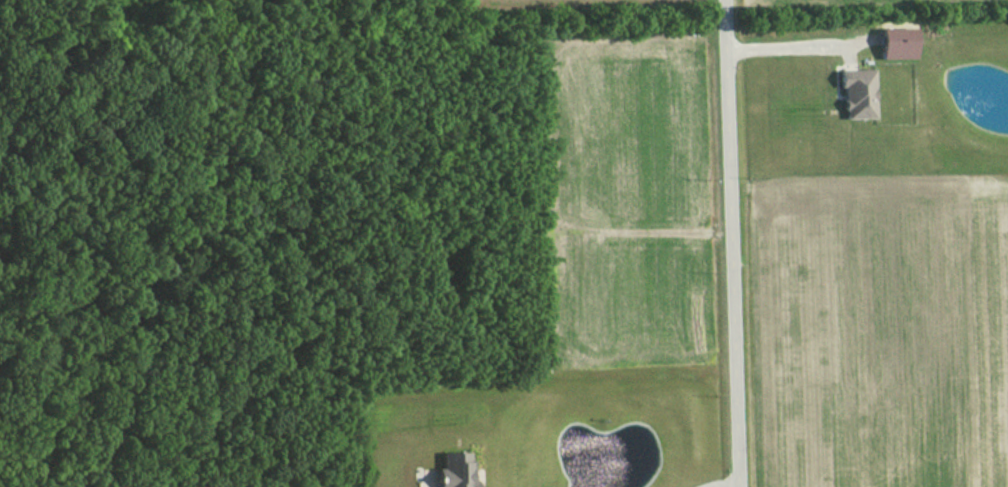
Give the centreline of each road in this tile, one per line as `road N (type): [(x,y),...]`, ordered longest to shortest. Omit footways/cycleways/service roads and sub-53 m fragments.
road 1 (tertiary): [(739,486),(725,0)]

